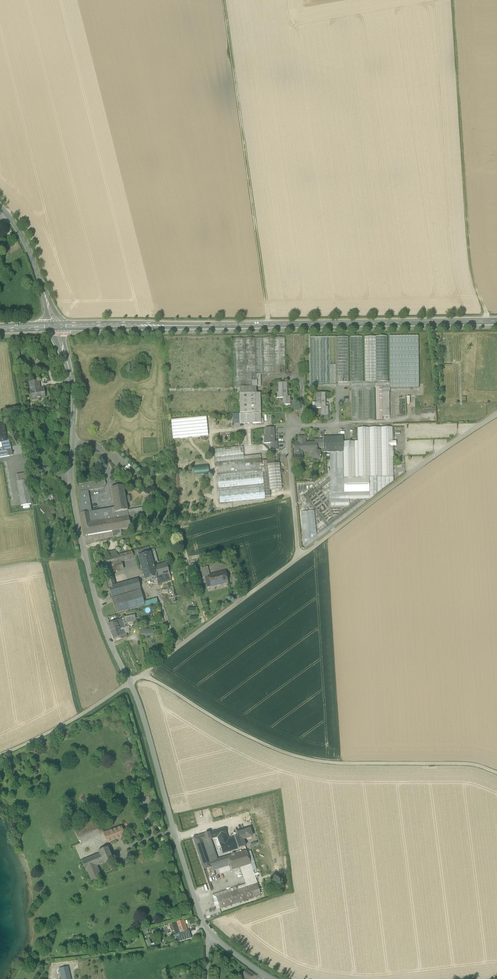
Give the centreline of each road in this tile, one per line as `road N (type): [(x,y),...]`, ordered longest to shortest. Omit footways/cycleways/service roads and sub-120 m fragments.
road 1 (tertiary): [(61,326),(496,321)]
road 2 (track): [(138,677),(295,757),(476,765),(496,773)]
road 3 (track): [(224,0),(268,325)]
road 4 (track): [(483,321),(453,0)]
road 5 (unclassified): [(72,378),(71,489),(101,622),(128,684)]
road 6 (unclassified): [(128,684),(211,935)]
road 7 (residential): [(496,416),(299,558)]
road 8 (residential): [(299,558),(128,684)]
road 9 (residential): [(299,558),(289,437),(301,415)]
road 10 (residential): [(0,754),(128,684)]

